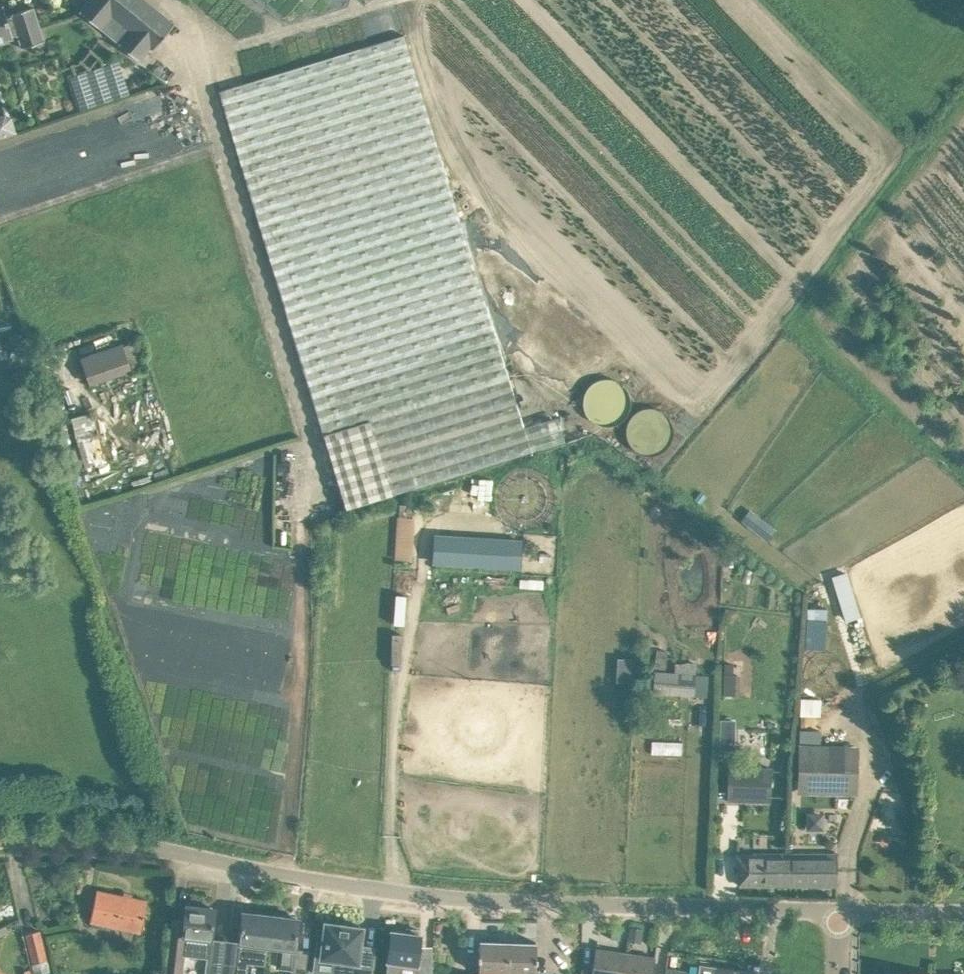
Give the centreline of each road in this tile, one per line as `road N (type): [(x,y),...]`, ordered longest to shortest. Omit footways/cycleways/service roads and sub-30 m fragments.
road 1 (residential): [(0,839),(138,843),(363,885),(538,903),(839,911)]
road 2 (residential): [(963,913),(839,911)]

